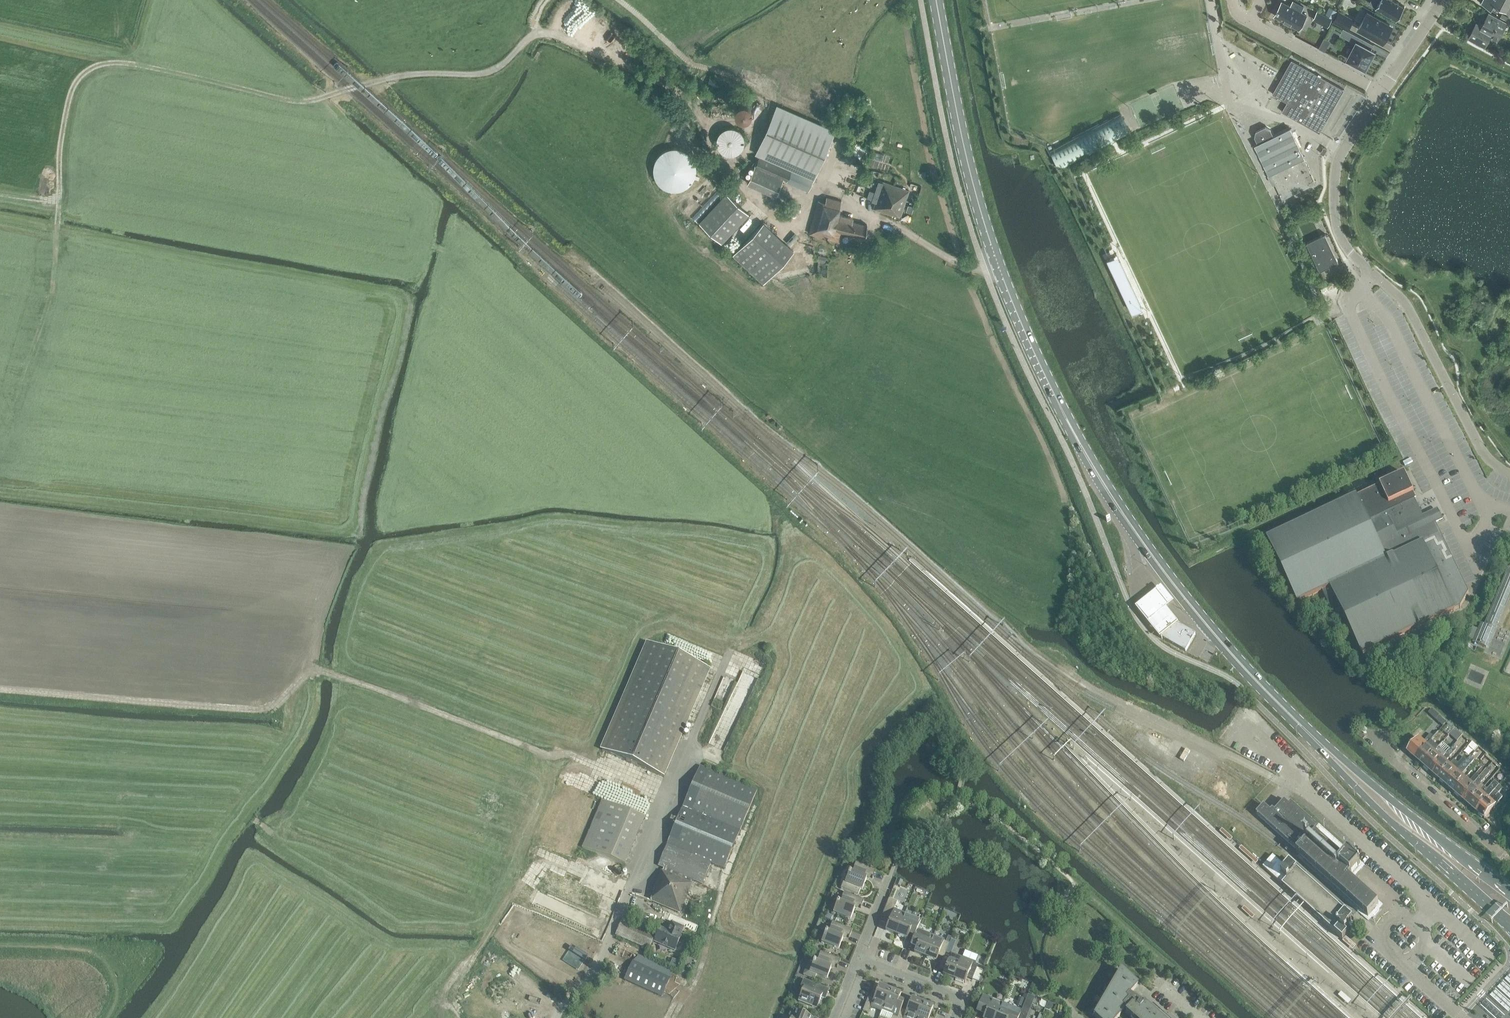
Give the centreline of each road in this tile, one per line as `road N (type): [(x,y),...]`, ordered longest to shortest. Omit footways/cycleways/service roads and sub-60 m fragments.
road 1 (primary): [(1075,434),(1119,514),(1220,645),(1383,813),(1509,925)]
road 2 (primary): [(1509,891),(1289,707),(1176,578),(1075,434)]
road 3 (track): [(59,200),(63,124),(74,85),(94,67),(126,63),(302,102),(414,73),(487,73),(535,36)]
road 4 (track): [(0,690),(258,710),(317,669),(548,756),(570,754)]
road 5 (primary): [(1075,434),(982,214),(937,0)]
road 6 (residential): [(1509,474),(1484,455),(1407,305),(1337,231),(1338,160),(1379,92)]
road 7 (track): [(741,187),(684,97),(572,41),(535,36)]
road 8 (track): [(570,754),(522,854),(526,863),(530,870),(551,857),(631,886)]
road 9 (residential): [(1509,862),(1377,736)]
road 10 (track): [(530,870),(453,995),(467,1017)]
road 11 (track): [(758,86),(689,61),(619,0)]
road 12 (residential): [(1379,92),(1250,23)]
road 13 (track): [(38,340),(57,280),(59,200)]
road 14 (residential): [(954,1017),(957,996),(857,957)]

